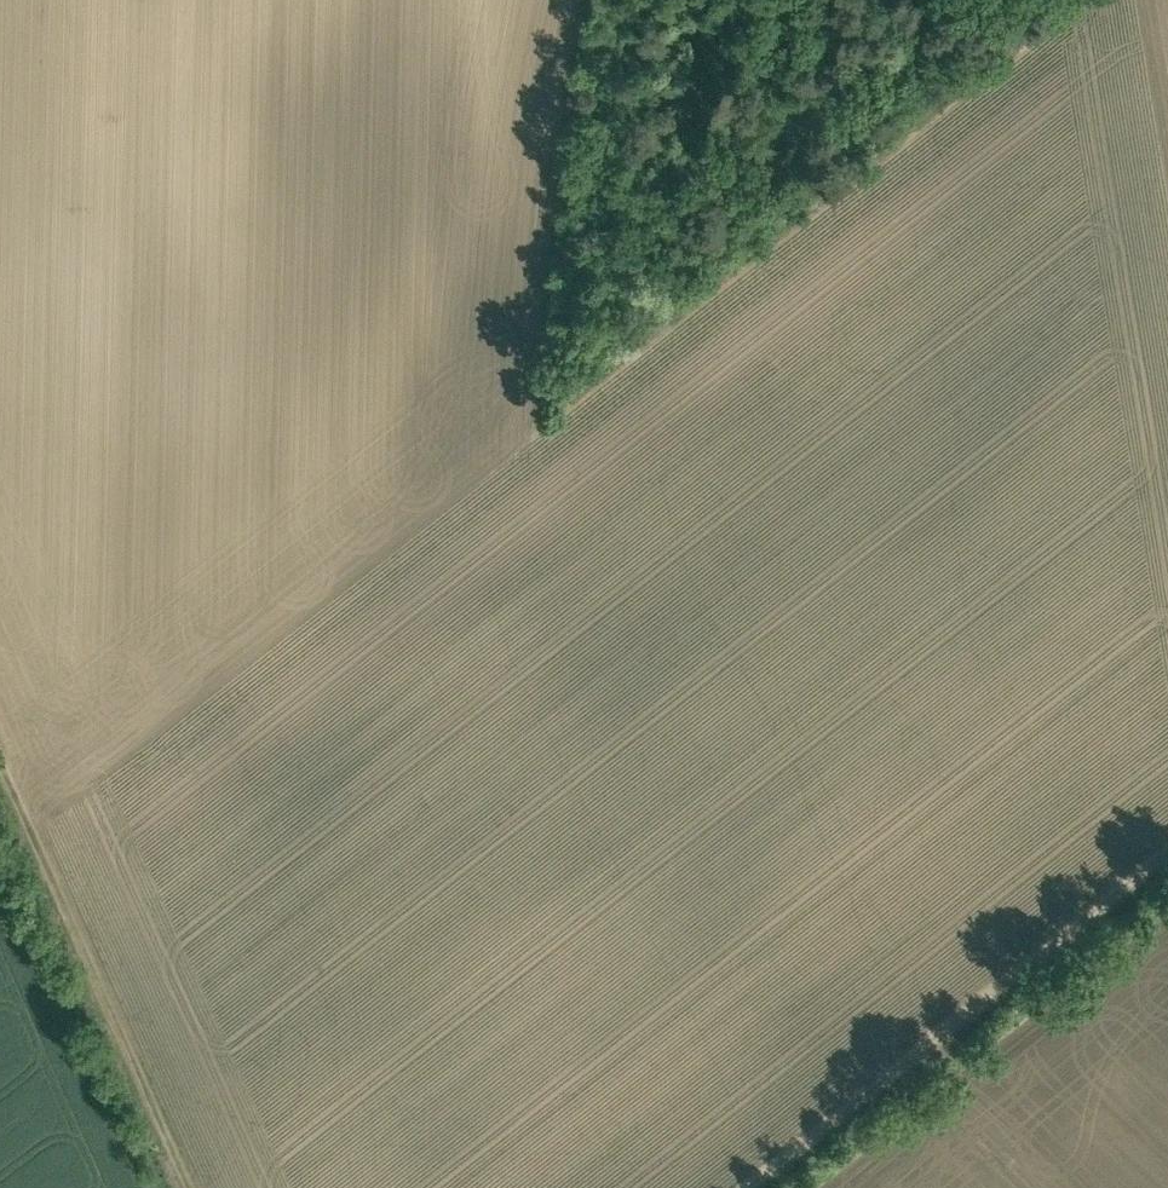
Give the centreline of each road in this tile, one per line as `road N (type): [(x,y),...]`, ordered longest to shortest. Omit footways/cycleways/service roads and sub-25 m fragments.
road 1 (track): [(1167,871),(772,1187)]
road 2 (track): [(0,751),(197,1187)]

